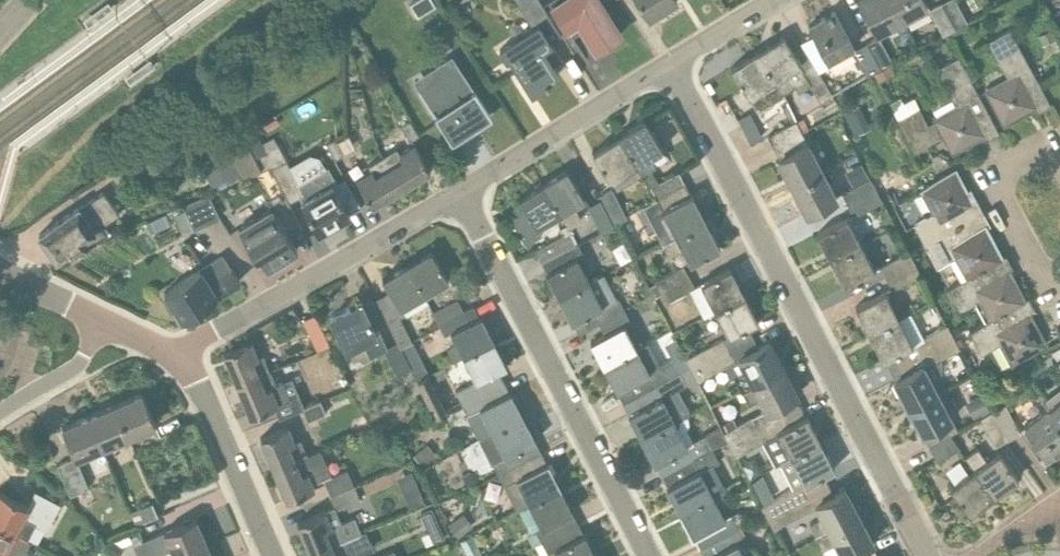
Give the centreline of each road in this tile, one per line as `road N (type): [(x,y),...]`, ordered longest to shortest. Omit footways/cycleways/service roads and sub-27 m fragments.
road 1 (residential): [(927,555),(668,65)]
road 2 (residential): [(648,555),(460,192)]
road 3 (residential): [(177,355),(460,192)]
road 4 (residential): [(460,192),(668,65)]
road 5 (tertiary): [(274,555),(199,381),(177,355)]
road 6 (residential): [(1053,159),(995,185),(1050,282),(1059,277)]
road 7 (residential): [(0,414),(82,359),(101,321)]
road 8 (residential): [(668,65),(772,0)]

